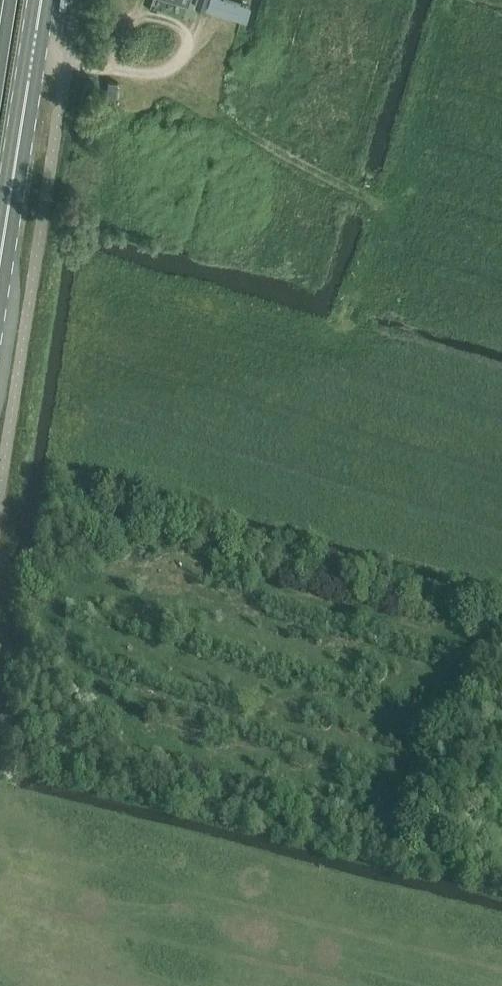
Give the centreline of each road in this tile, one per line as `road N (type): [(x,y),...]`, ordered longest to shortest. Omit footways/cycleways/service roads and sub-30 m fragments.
road 1 (track): [(387,209),(254,140),(153,73)]
road 2 (primary): [(0,257),(42,0)]
road 3 (track): [(148,19),(168,19),(189,38),(185,56),(167,73),(33,59)]

